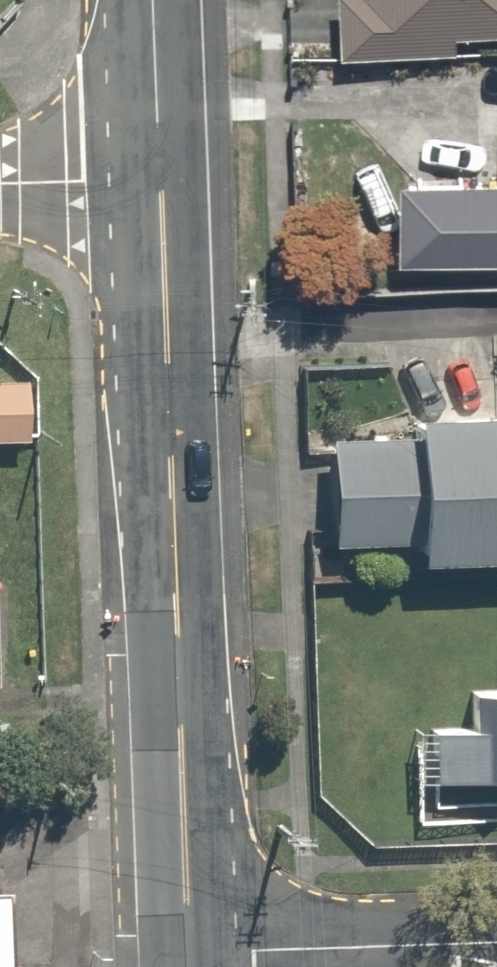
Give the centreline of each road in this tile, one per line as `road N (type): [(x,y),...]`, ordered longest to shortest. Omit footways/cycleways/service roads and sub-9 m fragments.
road 1 (residential): [(160,180),(187,957)]
road 2 (residential): [(187,957),(496,944)]
road 3 (residential): [(154,0),(160,180)]
road 4 (residential): [(160,180),(0,185)]

